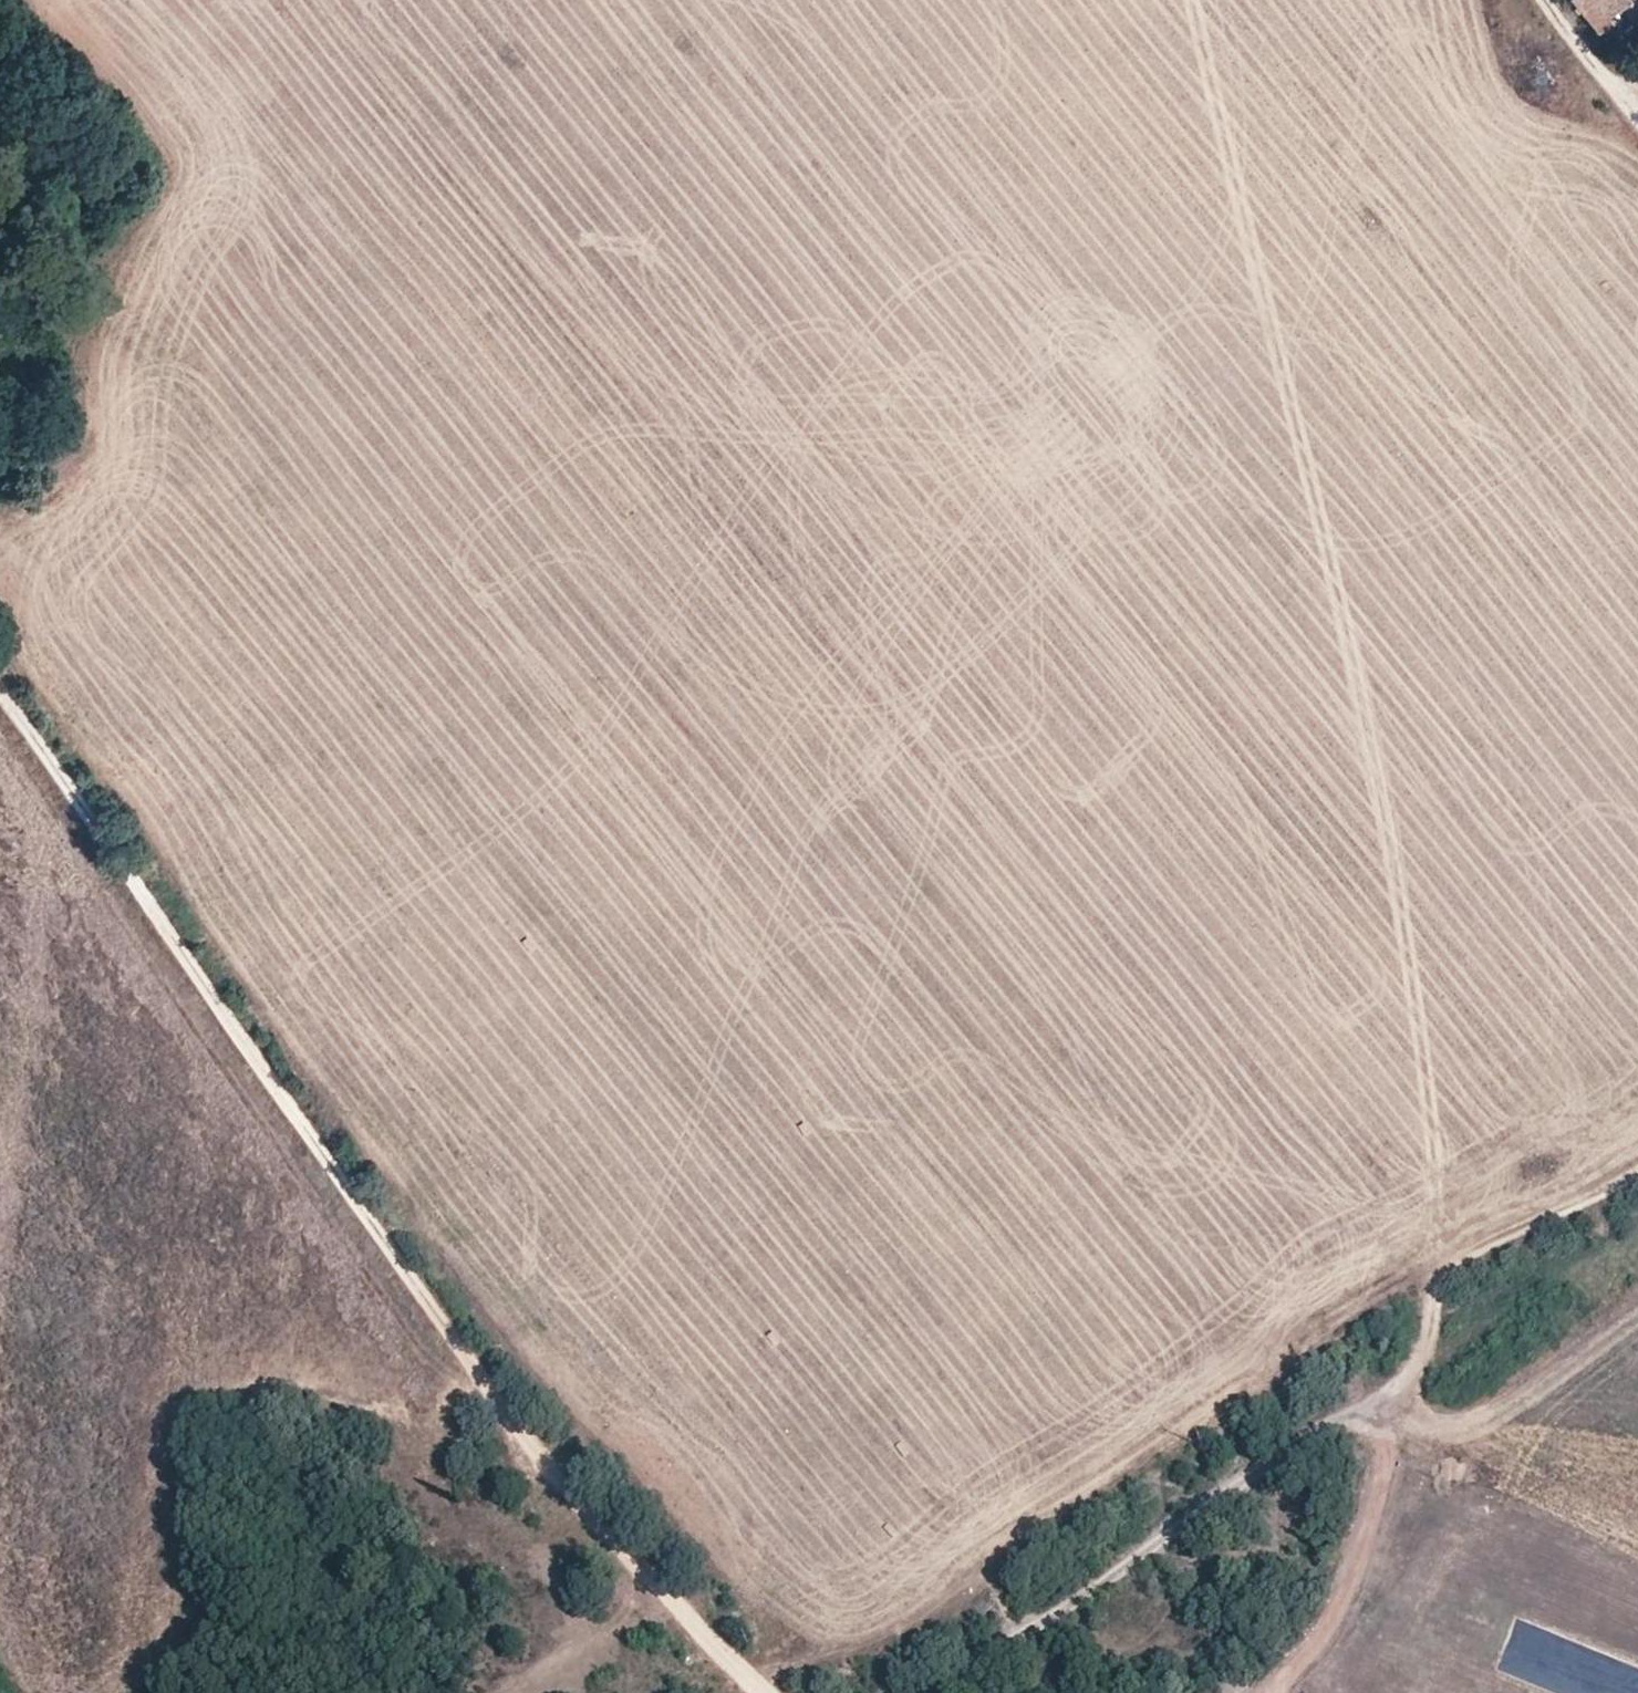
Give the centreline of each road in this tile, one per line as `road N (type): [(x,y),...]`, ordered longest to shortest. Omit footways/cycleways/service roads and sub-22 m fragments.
road 1 (track): [(759,1692),(618,1543),(0,701)]
road 2 (track): [(1637,1300),(1477,1417),(1444,1426),(1393,1400)]
road 3 (track): [(1637,109),(1542,0)]

